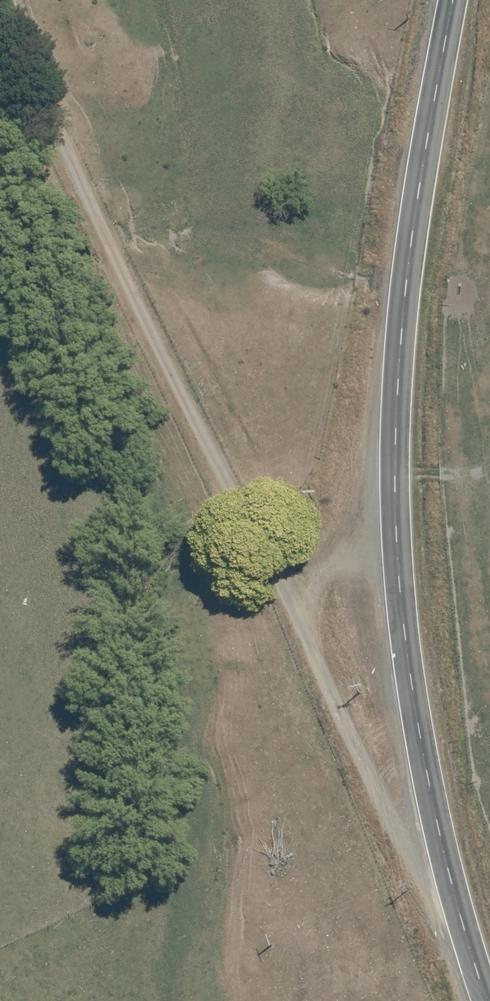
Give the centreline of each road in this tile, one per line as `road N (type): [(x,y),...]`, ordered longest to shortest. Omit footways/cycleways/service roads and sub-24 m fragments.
road 1 (track): [(464,945),(287,626),(0,11)]
road 2 (unclassified): [(486,1000),(464,945),(417,748),(396,553),(396,371),(419,159),(451,0)]

